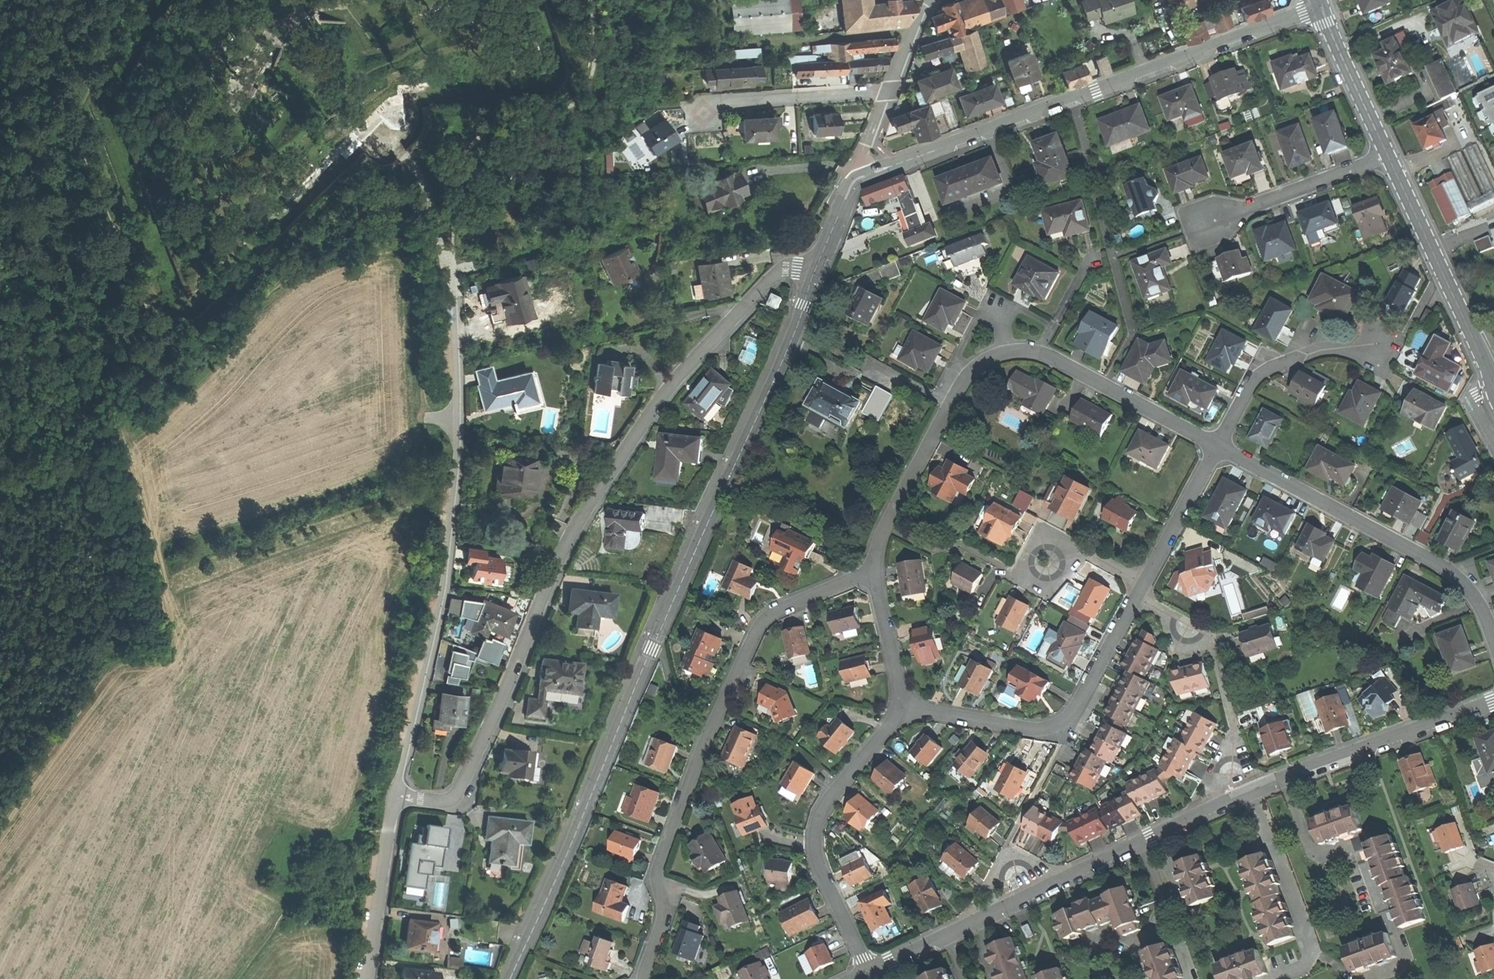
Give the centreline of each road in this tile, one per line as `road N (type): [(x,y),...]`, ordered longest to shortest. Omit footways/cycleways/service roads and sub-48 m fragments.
road 1 (track): [(119,0),(73,79),(79,139),(155,304),(224,351),(301,280),(396,247),(409,261),(424,414),(456,424)]
road 2 (residential): [(512,978),(796,331),(815,270)]
road 3 (residential): [(815,270),(783,270),(770,279),(689,364),(630,444),(576,528),(459,791),(435,802),(394,794)]
road 4 (residential): [(869,970),(1229,798),(1493,704)]
road 5 (residential): [(452,270),(451,511),(436,618),(394,794)]
road 6 (residential): [(876,578),(886,525),(962,384),(990,358),(1022,351),(1051,357),(1219,447)]
road 7 (residential): [(643,978),(663,914),(659,864),(756,632),(783,608),(876,578)]
road 8 (residential): [(1320,5),(895,163)]
road 9 (track): [(590,0),(594,52),(584,91),(499,123),(477,140),(460,170),(452,270)]
road 10 (residential): [(1219,447),(1446,569),(1472,591),(1493,638)]
road 11 (residential): [(900,704),(1019,727),(1059,723),(1080,703),(1138,597)]
road 12 (residential): [(869,970),(823,874),(815,834),(824,805),(889,728),(900,704)]
road 13 (residential): [(890,83),(663,102)]
road 14 (track): [(388,828),(355,842),(240,978)]
road 15 (residential): [(1219,447),(1263,371),(1319,351),(1375,344)]
road 16 (residential): [(394,794),(364,978)]
road 17 (residential): [(1389,156),(1215,220)]
road 18 (tertiary): [(1320,5),(1389,156)]
road 19 (residential): [(1144,587),(1219,447)]
road 20 (tertiary): [(1432,251),(1493,387)]
road 21 (residential): [(900,704),(876,578)]

